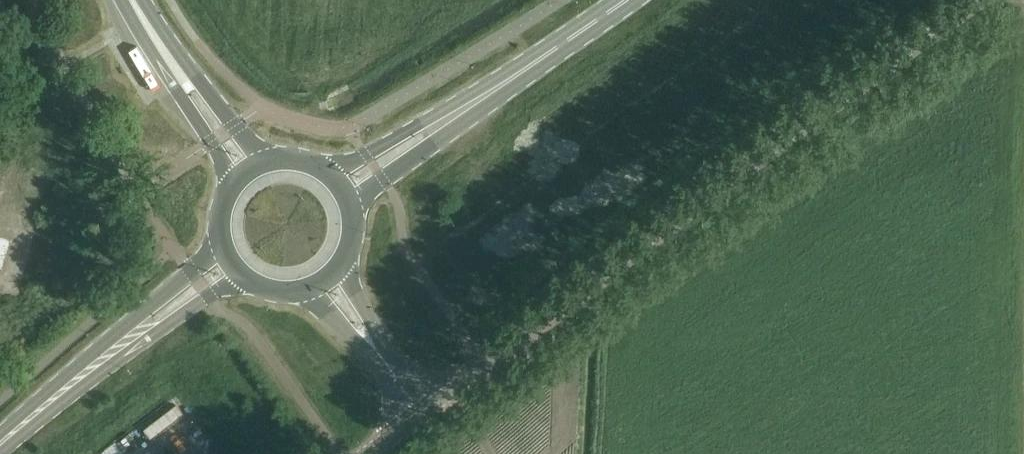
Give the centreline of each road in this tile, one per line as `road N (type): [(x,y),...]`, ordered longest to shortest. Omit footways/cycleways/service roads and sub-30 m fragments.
road 1 (tertiary): [(421,412),(972,0)]
road 2 (secondary): [(343,188),(614,0)]
road 3 (secondary): [(0,434),(231,263)]
road 4 (secondary): [(249,169),(133,0)]
road 5 (tertiary): [(421,412),(328,278)]

